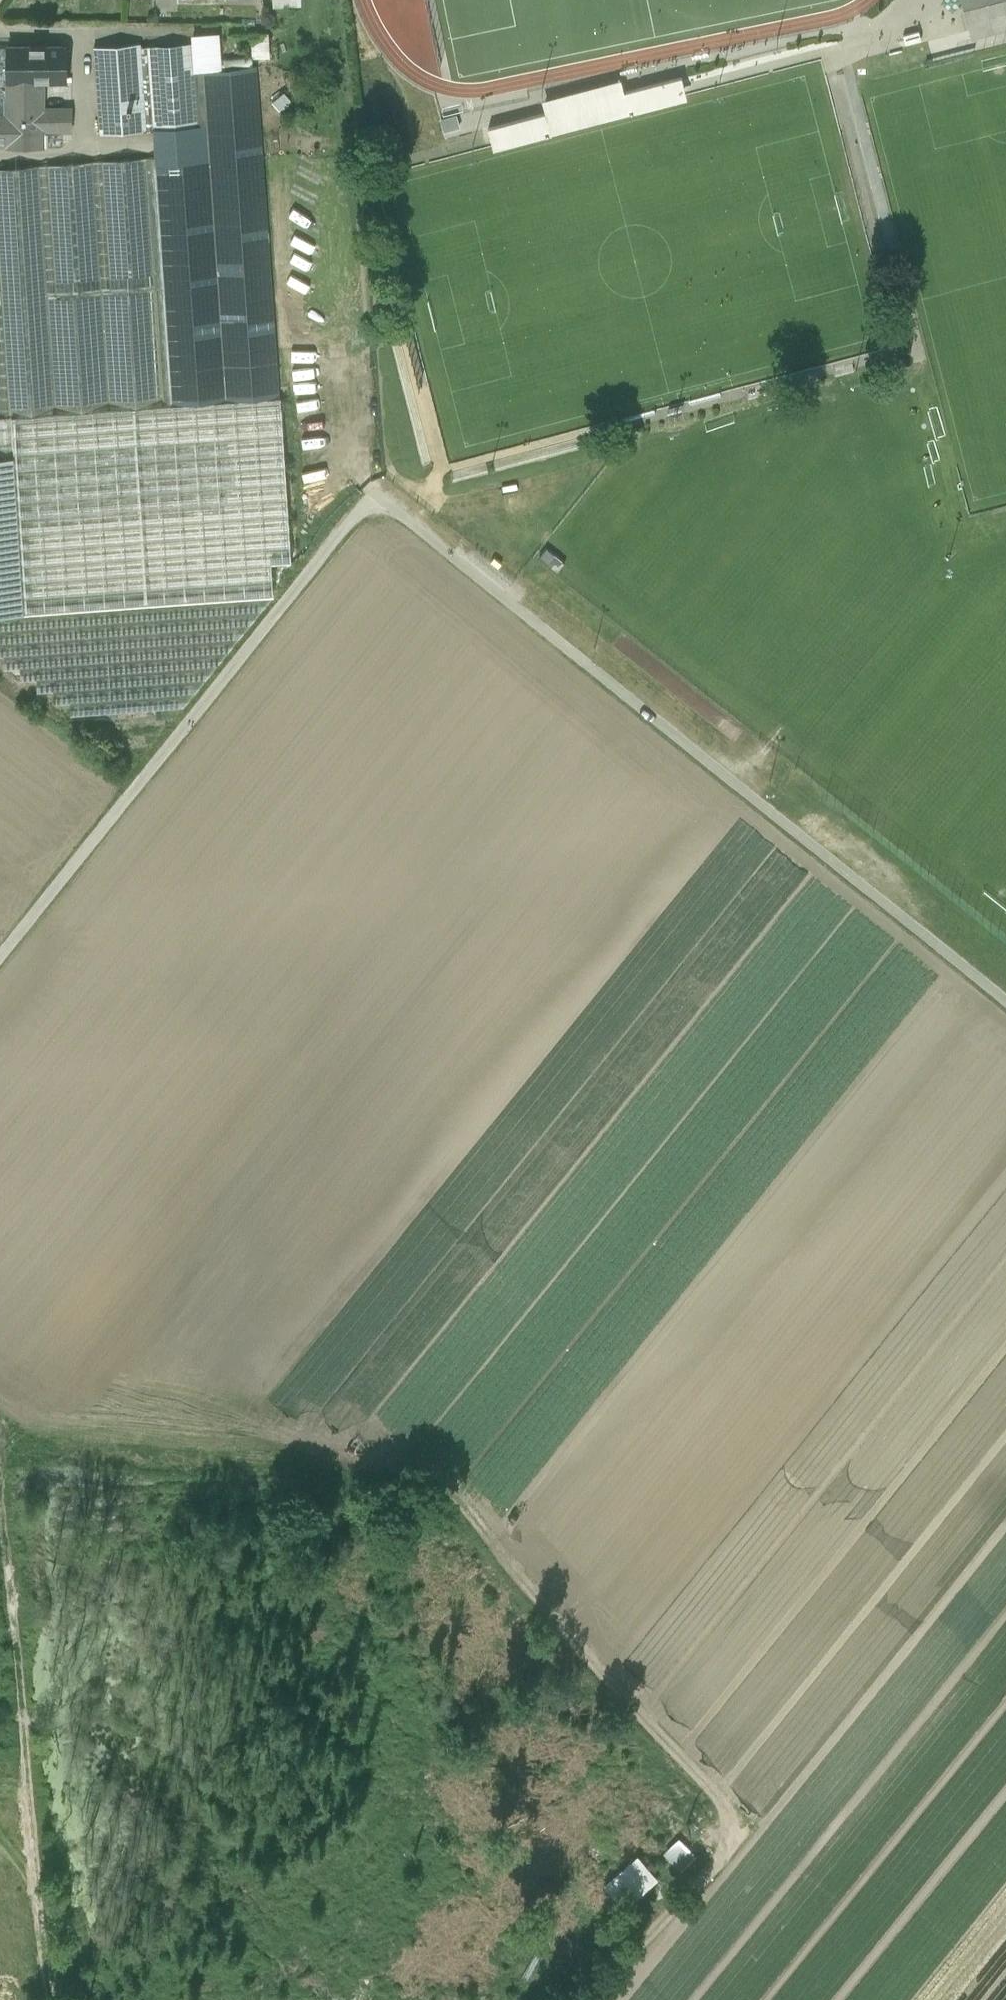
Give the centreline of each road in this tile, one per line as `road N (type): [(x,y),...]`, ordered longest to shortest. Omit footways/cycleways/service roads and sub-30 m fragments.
road 1 (track): [(1005,1000),(390,505),(365,499),(0,957)]
road 2 (track): [(0,1496),(50,1999)]
road 3 (track): [(592,1999),(755,1823)]

